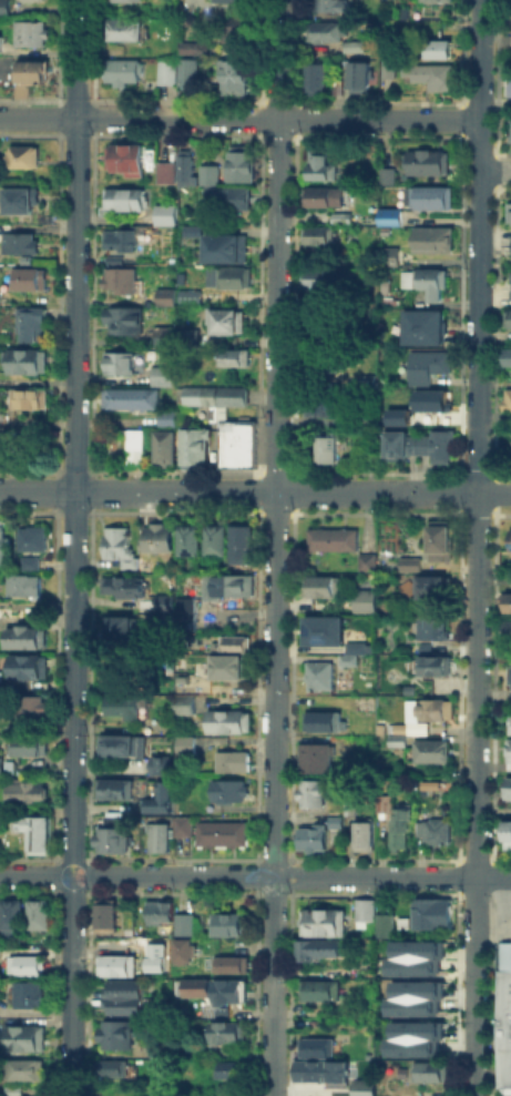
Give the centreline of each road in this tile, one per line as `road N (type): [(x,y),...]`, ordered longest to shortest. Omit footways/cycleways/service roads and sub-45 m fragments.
road 1 (residential): [(271,1095),(279,0)]
road 2 (residential): [(69,1095),(76,0)]
road 3 (residential): [(474,1095),(479,171)]
road 4 (residential): [(0,874),(510,877)]
road 5 (residential): [(0,491),(510,493)]
road 6 (residential): [(0,116),(479,120)]

